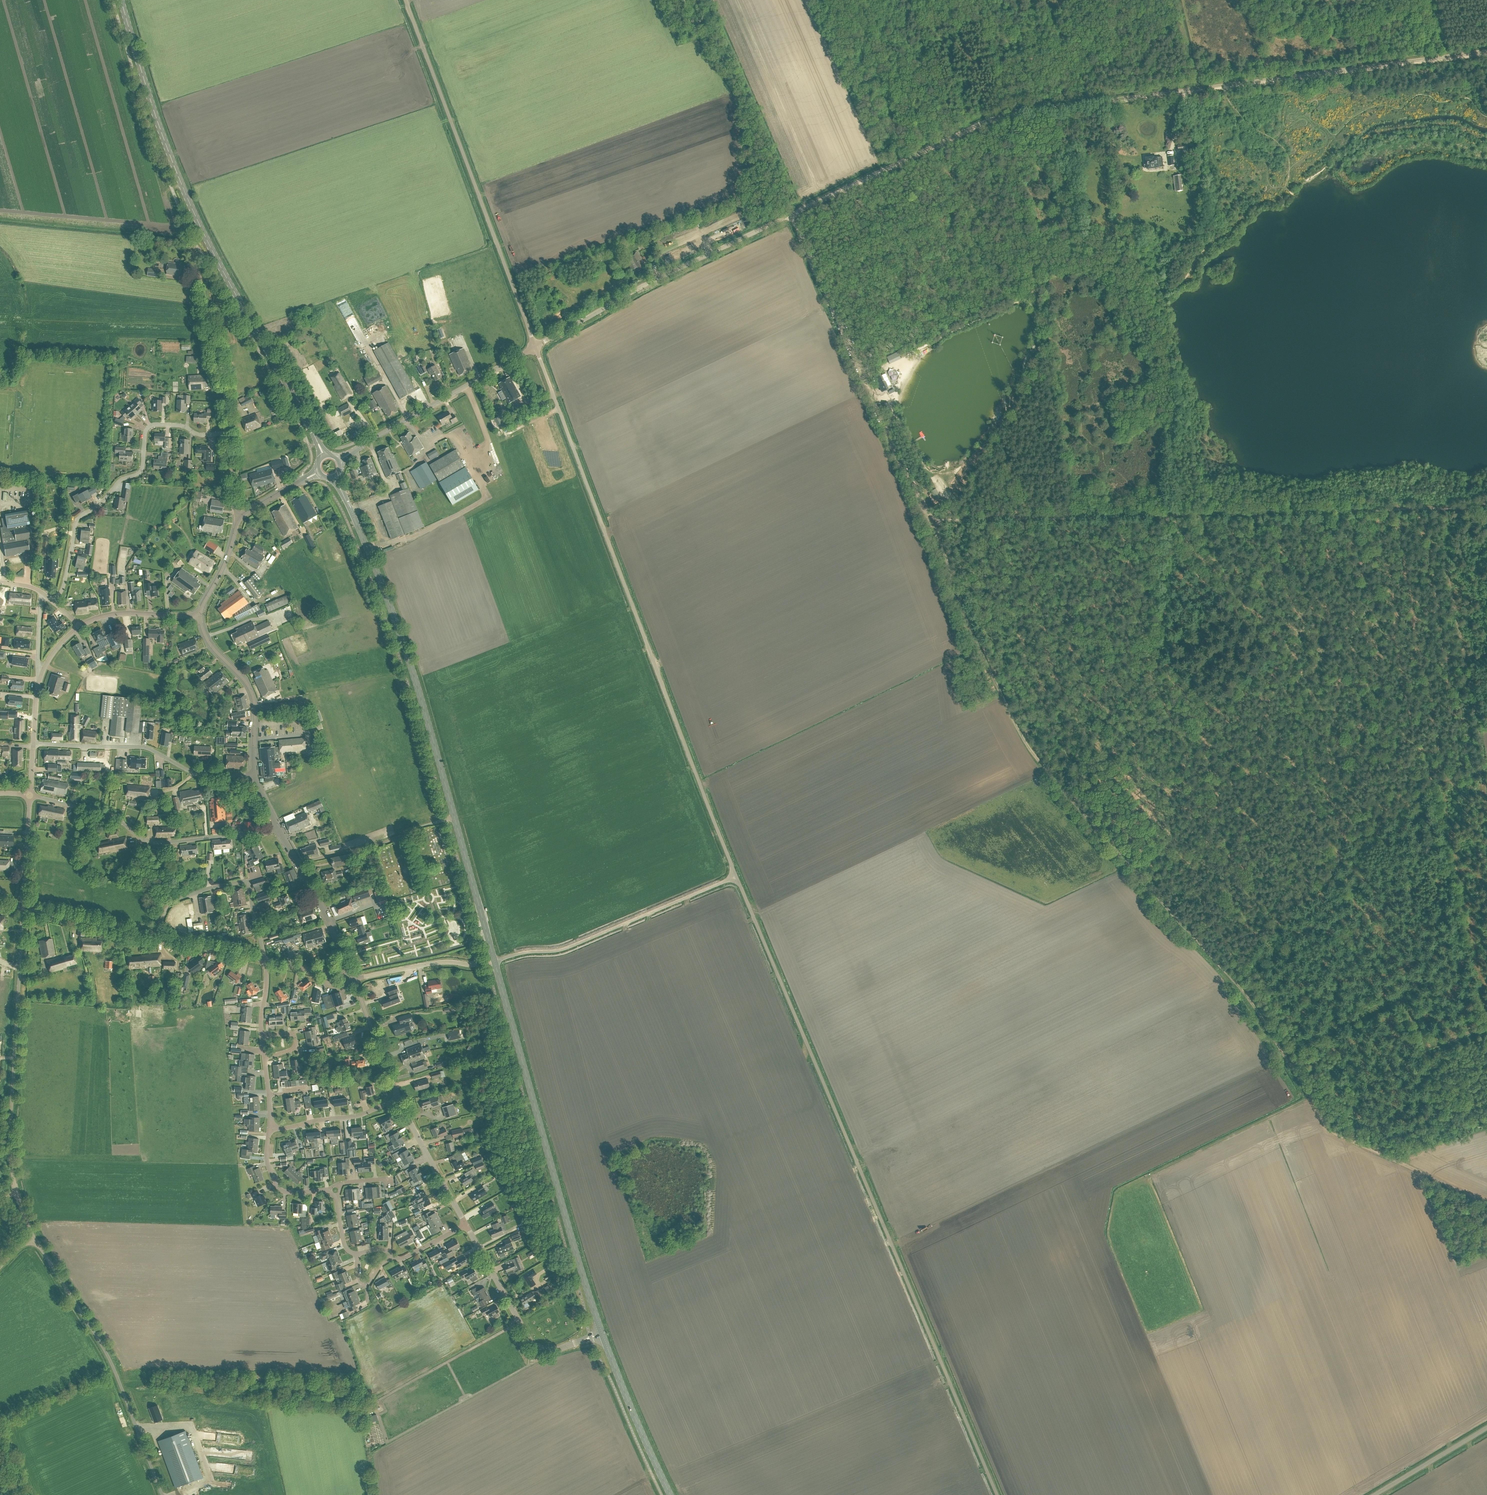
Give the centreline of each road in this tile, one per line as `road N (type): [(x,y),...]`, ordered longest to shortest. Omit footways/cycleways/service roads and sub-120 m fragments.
road 1 (tertiary): [(535,346),(647,284),(997,118),(1486,52)]
road 2 (unclassified): [(997,1494),(736,876)]
road 3 (unclassified): [(736,876),(535,346)]
road 4 (primary): [(495,961),(410,660),(335,478)]
road 5 (primary): [(324,455),(193,210),(121,0)]
road 6 (track): [(517,1318),(358,1405),(262,1382),(234,1392),(119,1383)]
road 7 (primary): [(601,1332),(495,961)]
road 8 (unclassified): [(535,346),(405,0)]
road 9 (unclassified): [(34,1238),(9,1151),(23,908)]
road 10 (track): [(931,516),(791,215)]
road 11 (track): [(931,516),(1015,721),(1057,784)]
road 12 (residential): [(53,602),(77,519),(139,473),(150,426),(229,433)]
road 13 (unclassified): [(162,1494),(106,1353),(34,1238)]
road 14 (track): [(1486,1198),(1325,1128),(1277,1047)]
road 15 (residential): [(278,828),(262,836),(151,842),(110,816),(28,792)]
road 16 (unclassified): [(495,961),(568,947),(736,876)]
road 17 (track): [(1166,516),(931,516)]
road 18 (residential): [(255,775),(195,772),(146,748),(33,743)]
road 19 (tertiary): [(535,346),(339,460)]
road 20 (tertiary): [(601,1332),(558,1349),(535,1346),(466,1224)]
road 21 (residential): [(158,937),(176,900),(245,881),(266,960)]
road 22 (track): [(1057,784),(1179,922)]
road 23 (track): [(0,217),(179,238)]
road 24 (primary): [(671,1494),(601,1332)]
road 25 (residential): [(229,433),(195,260)]
road 26 (tertiary): [(255,775),(251,691),(212,647),(200,616)]
road 27 (track): [(1179,922),(1235,982),(1277,1047)]
road 28 (track): [(1322,512),(1166,516)]
road 29 (tertiary): [(466,1224),(398,1098)]
road 30 (unclassified): [(353,979),(495,961)]
road 31 (unclassified): [(298,863),(433,823)]
road 32 (tertiary): [(23,908),(158,937)]
road 33 (residential): [(398,1098),(355,1116),(271,1128)]
road 34 (unclassified): [(1375,1494),(1486,1428)]
road 35 (tertiary): [(353,979),(298,863)]
road 36 (tertiary): [(398,1098),(353,979)]
road 37 (unclassified): [(79,626),(113,614),(200,616)]

